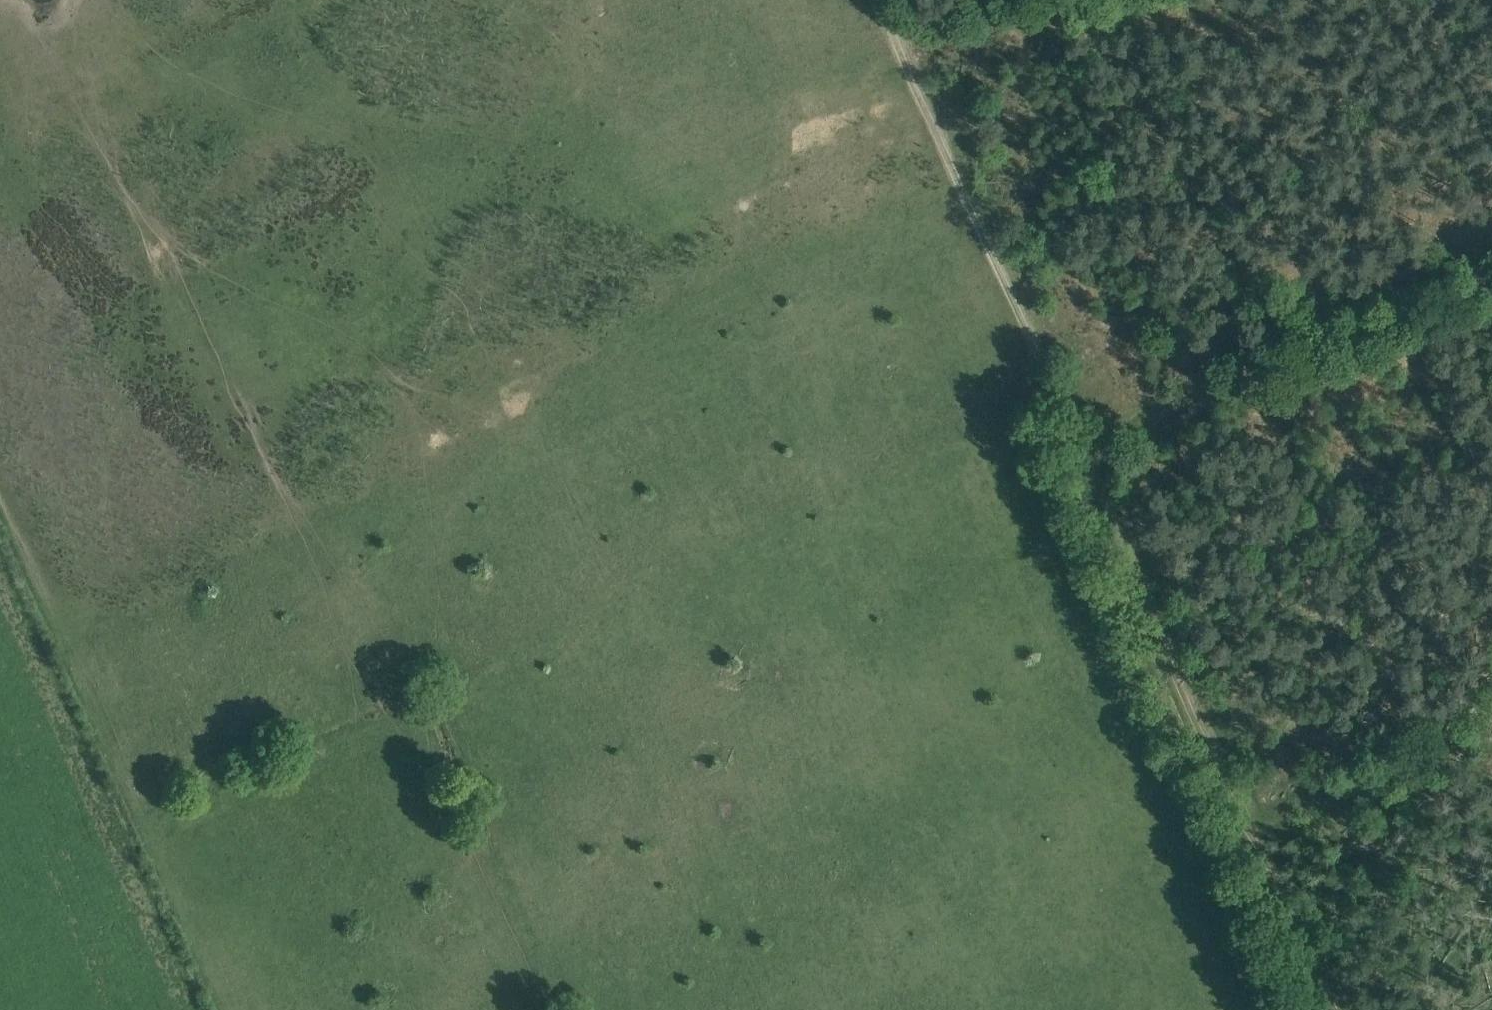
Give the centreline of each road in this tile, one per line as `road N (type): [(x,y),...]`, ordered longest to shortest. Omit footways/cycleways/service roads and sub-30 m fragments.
road 1 (track): [(1070,428),(1331,1009)]
road 2 (track): [(1070,428),(879,0)]

